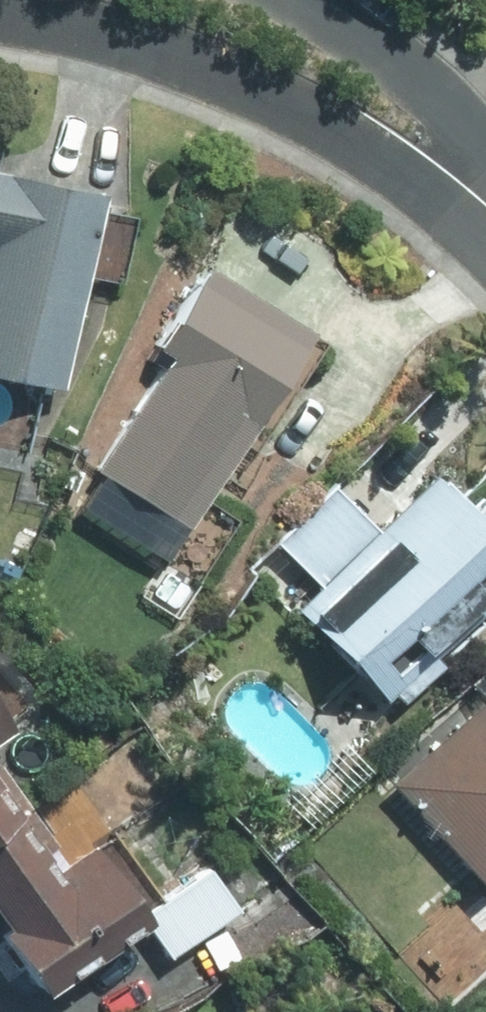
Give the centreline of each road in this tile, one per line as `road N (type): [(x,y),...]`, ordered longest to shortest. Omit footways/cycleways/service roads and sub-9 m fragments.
road 1 (residential): [(485,223),(269,101),(118,38),(0,13)]
road 2 (residential): [(300,0),(471,132),(485,155)]

